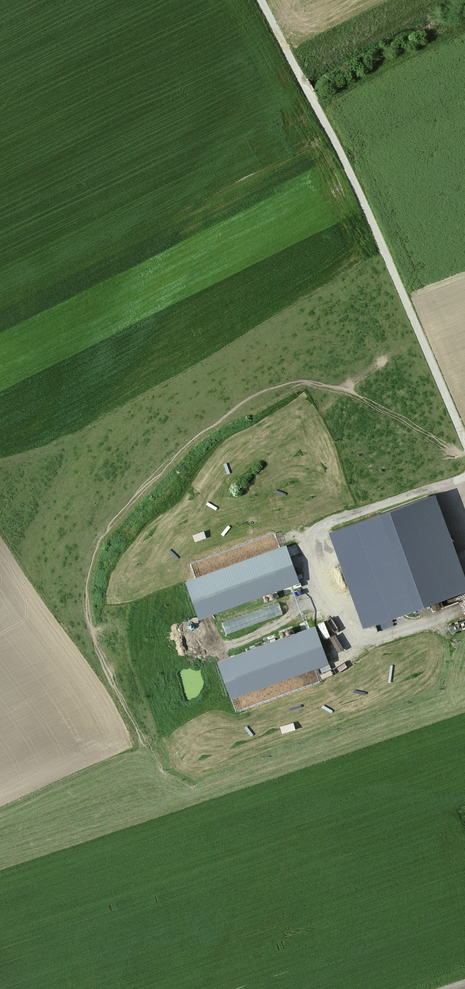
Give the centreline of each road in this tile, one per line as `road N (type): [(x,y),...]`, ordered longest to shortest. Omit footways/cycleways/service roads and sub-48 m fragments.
road 1 (track): [(464,442),(353,178),(263,0)]
road 2 (track): [(296,533),(464,472)]

